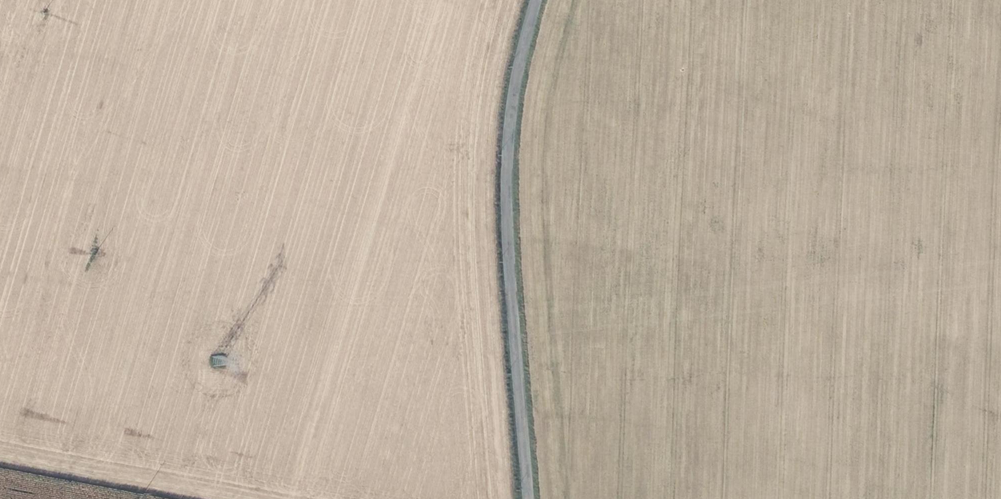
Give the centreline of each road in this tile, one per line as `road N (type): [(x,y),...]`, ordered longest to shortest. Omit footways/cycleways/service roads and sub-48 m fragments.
road 1 (unclassified): [(537,0),(515,88),(506,208),(529,498)]

